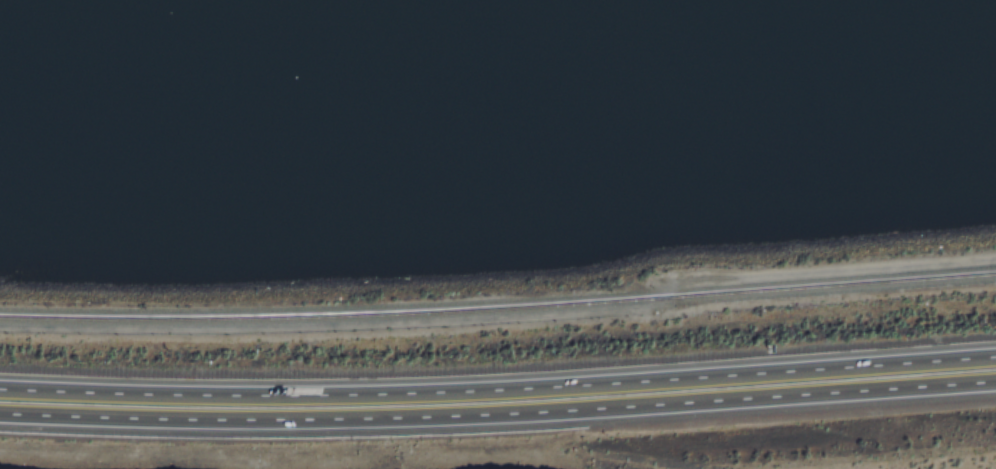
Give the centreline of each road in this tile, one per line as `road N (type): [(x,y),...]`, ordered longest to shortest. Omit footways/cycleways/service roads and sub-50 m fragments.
road 1 (motorway): [(995,357),(641,386),(351,396),(0,391)]
road 2 (motorway): [(0,417),(354,423),(629,415),(995,387)]

